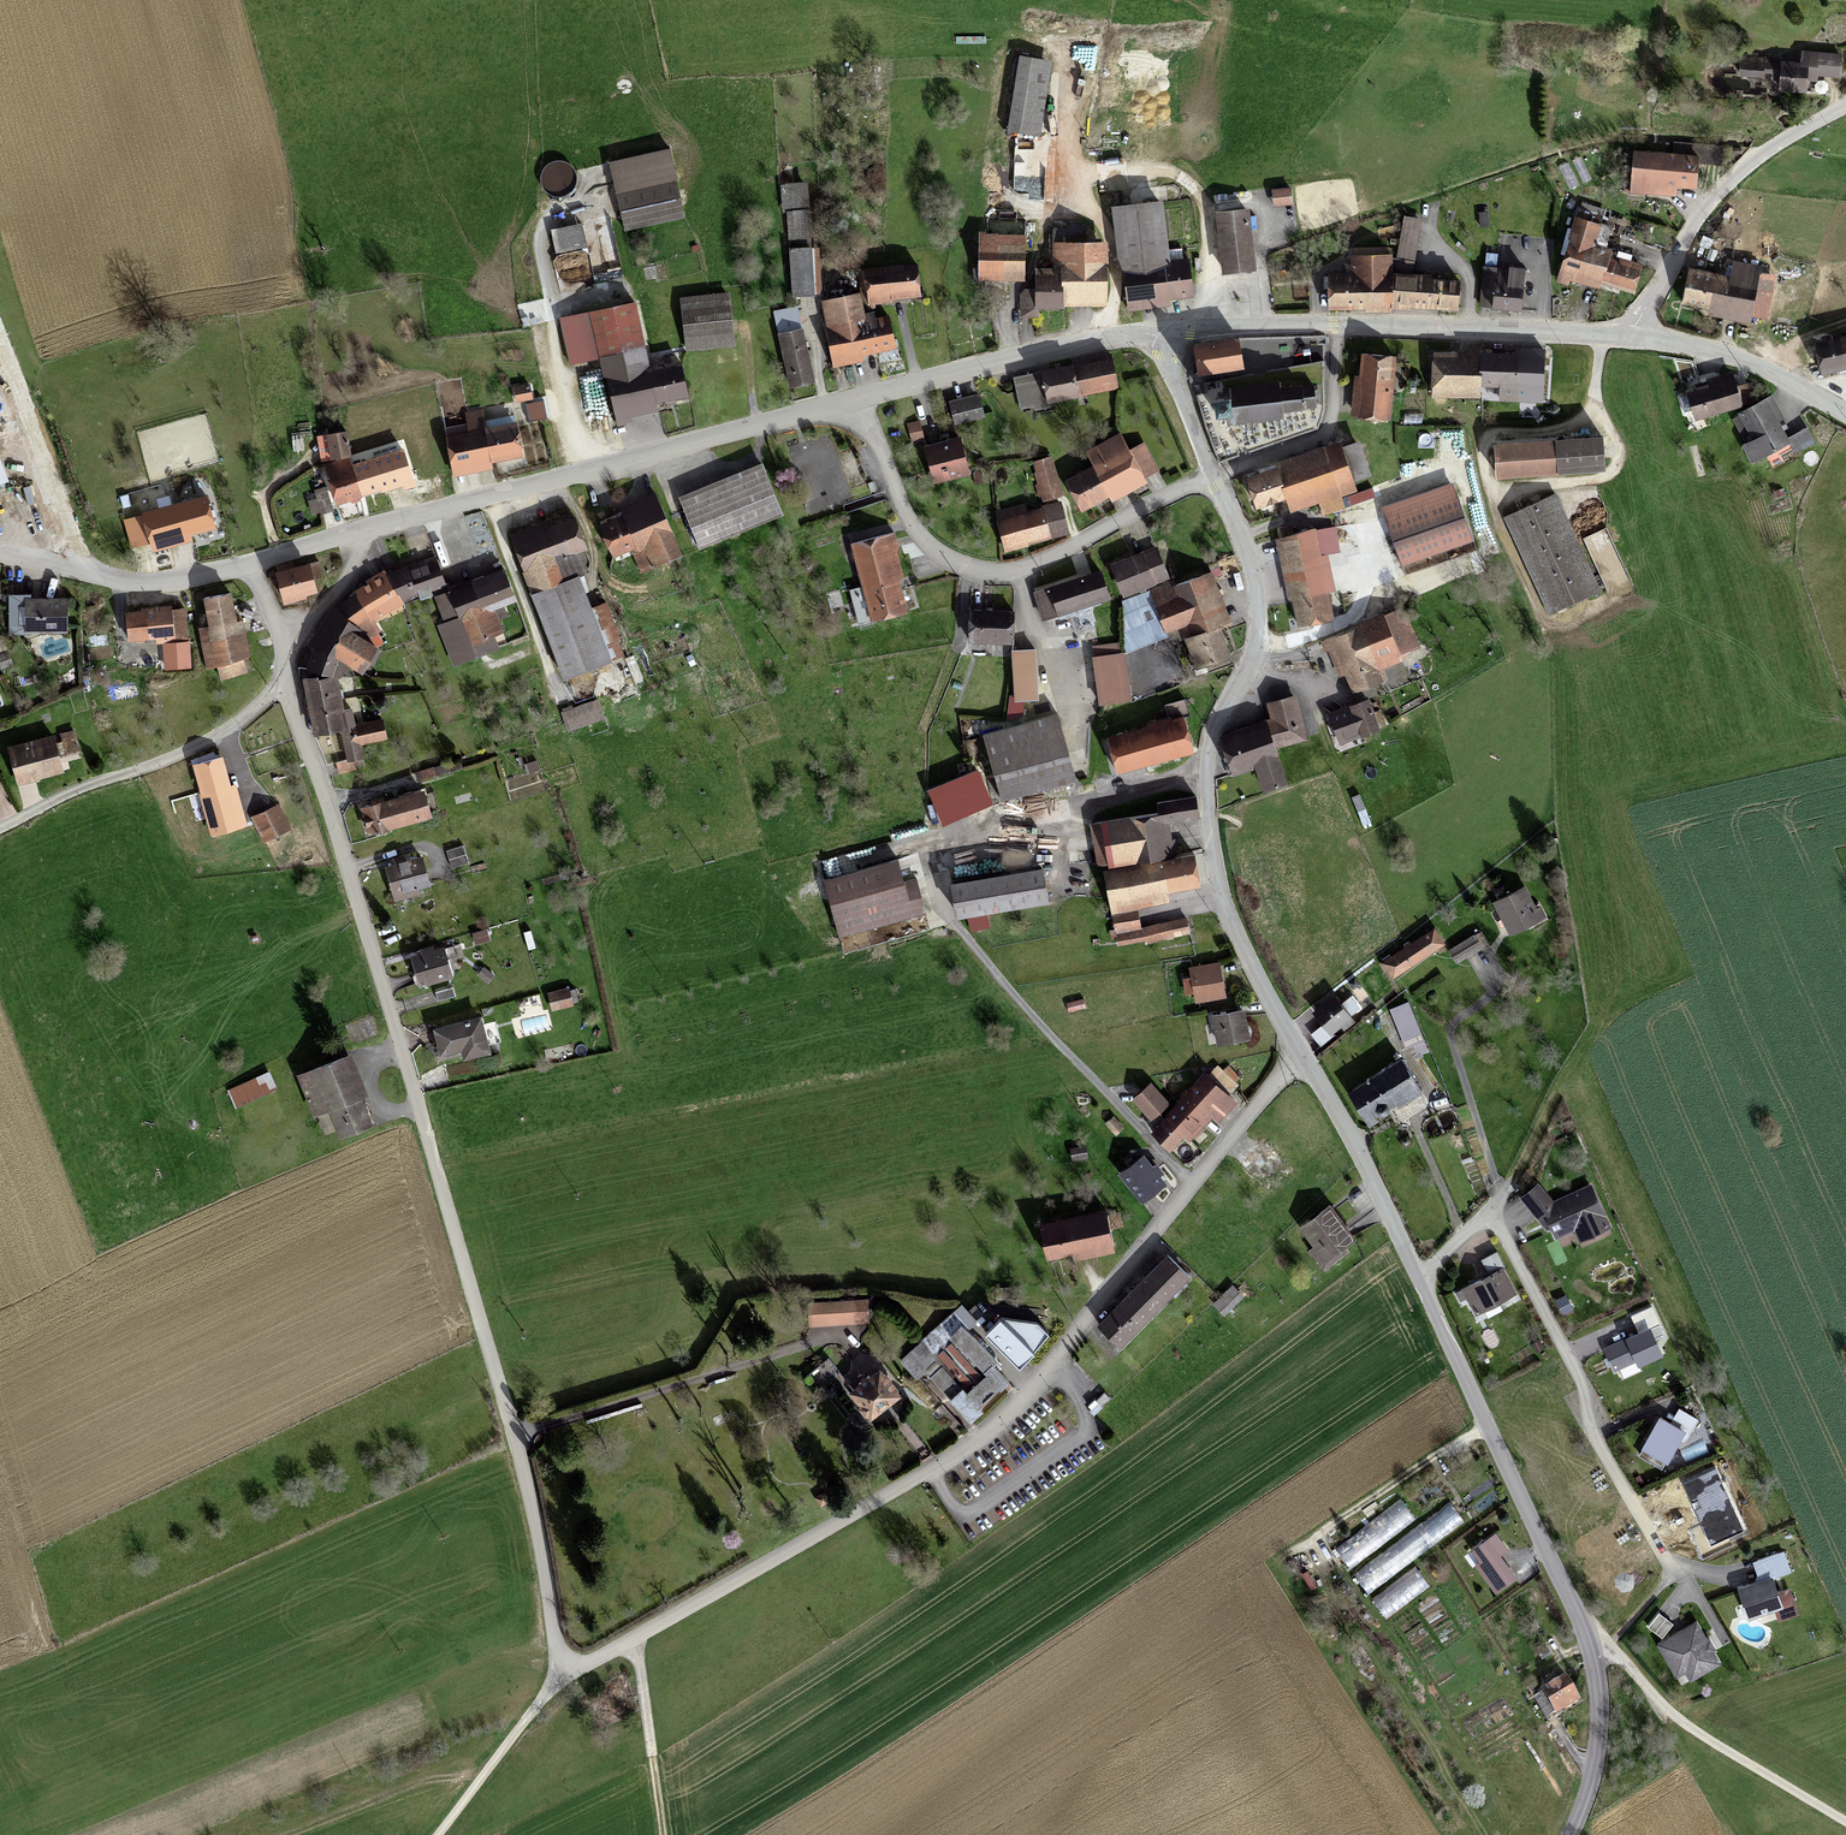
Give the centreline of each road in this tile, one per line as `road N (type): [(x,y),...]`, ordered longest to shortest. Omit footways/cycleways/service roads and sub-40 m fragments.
road 1 (residential): [(631,1641),(596,1662),(561,1666),(520,1439),(287,670)]
road 2 (residential): [(1298,1050),(1084,1323),(982,1437),(631,1641)]
road 3 (tertiary): [(1212,473),(1256,582),(1260,615),(1257,648),(1213,728),(1208,807),(1215,863),(1233,927),(1298,1050)]
road 4 (tertiary): [(1417,1279),(1588,1642),(1595,1755),(1569,1834)]
road 5 (residential): [(860,403),(363,529)]
road 6 (residential): [(860,403),(904,513),(939,554),(967,569),(1034,566),(1212,473)]
road 7 (residential): [(1492,1206),(1583,1381),(1593,1430),(1678,1574)]
road 8 (residential): [(287,670),(211,740),(0,829)]
road 9 (residential): [(1174,342),(1143,334),(1080,340),(860,403)]
road 10 (residential): [(1637,335),(1652,293),(1727,189),(1845,107)]
road 11 (track): [(1845,1820),(1687,1726),(1612,1649),(1588,1642)]
road 12 (tertiary): [(1637,335),(1335,326)]
road 13 (tertiary): [(1298,1050),(1417,1279)]
road 14 (track): [(86,573),(0,343)]
road 15 (residential): [(1212,473),(1320,436),(1331,421),(1335,326)]
road 16 (tertiary): [(1845,416),(1736,355),(1637,335)]
road 17 (track): [(440,1834),(538,1709),(561,1666)]
road 18 (residential): [(255,560),(169,581),(86,573)]
road 19 (track): [(1520,1178),(1595,1026)]
road 20 (tertiary): [(1335,326),(1191,328),(1174,342)]
road 21 (residential): [(363,529),(359,559),(313,618),(287,670)]
road 22 (tertiary): [(1174,342),(1172,373),(1212,473)]

